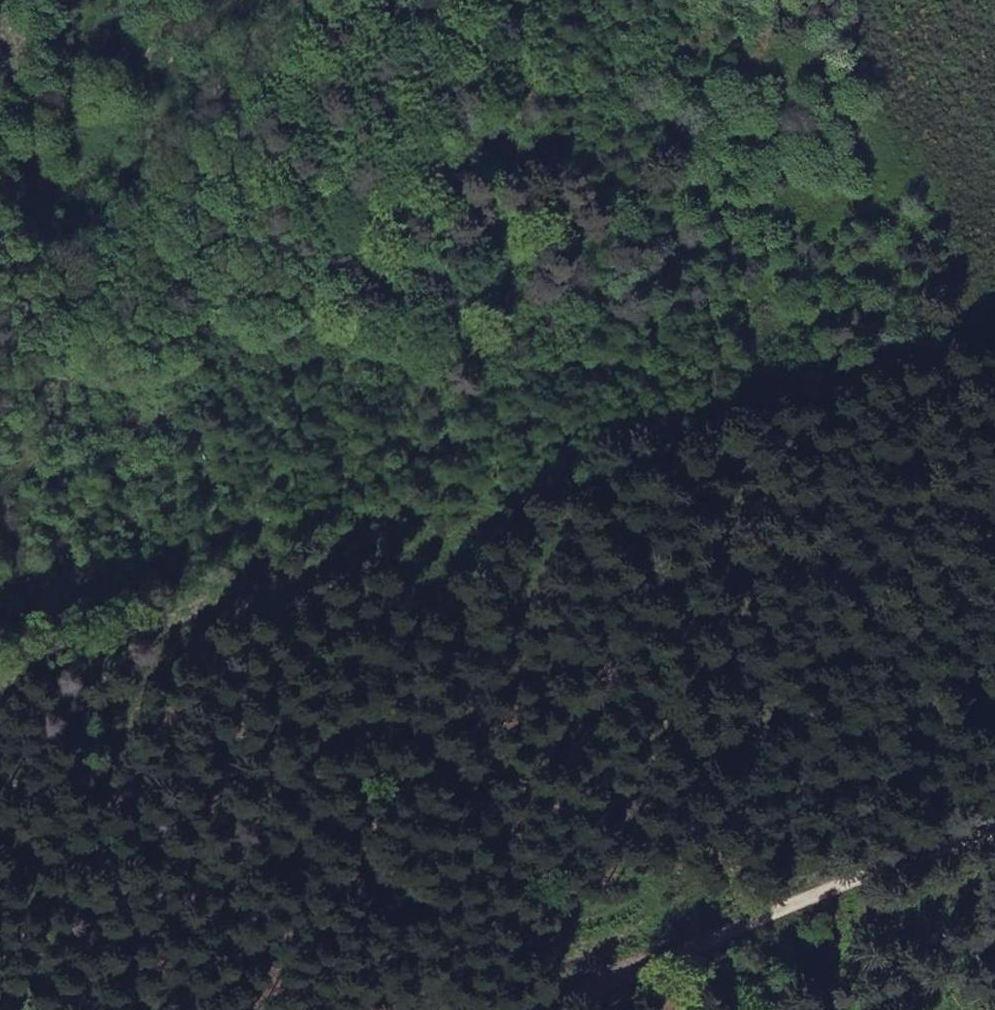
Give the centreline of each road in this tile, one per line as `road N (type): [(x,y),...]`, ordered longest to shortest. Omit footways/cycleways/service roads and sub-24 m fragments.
road 1 (track): [(994,820),(509,1009)]

